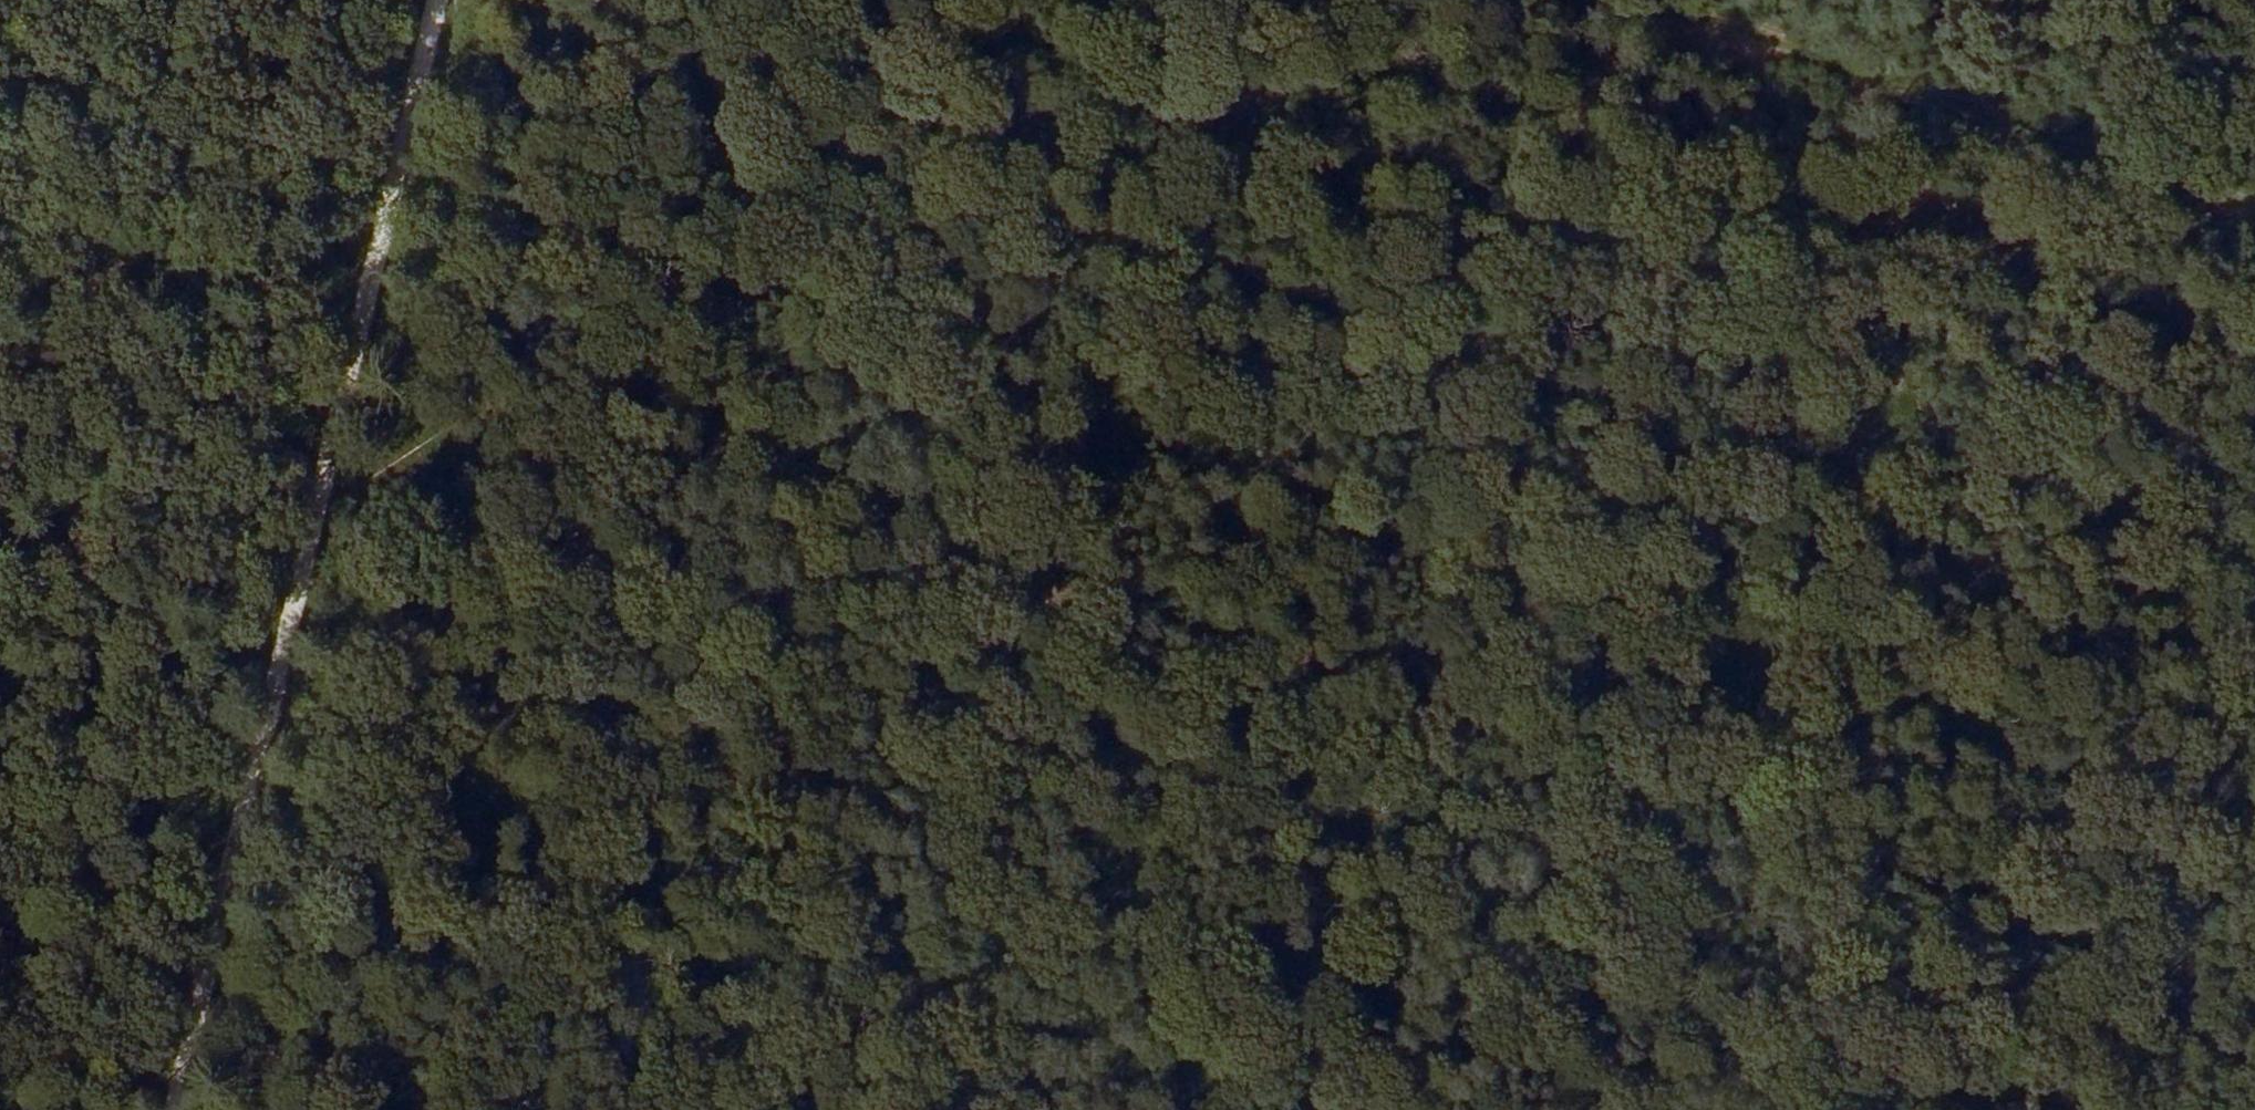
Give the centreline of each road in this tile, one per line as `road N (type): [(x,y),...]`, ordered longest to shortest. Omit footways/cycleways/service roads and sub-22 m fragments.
road 1 (track): [(190,1109),(447,0)]
road 2 (track): [(2254,221),(1610,0)]

